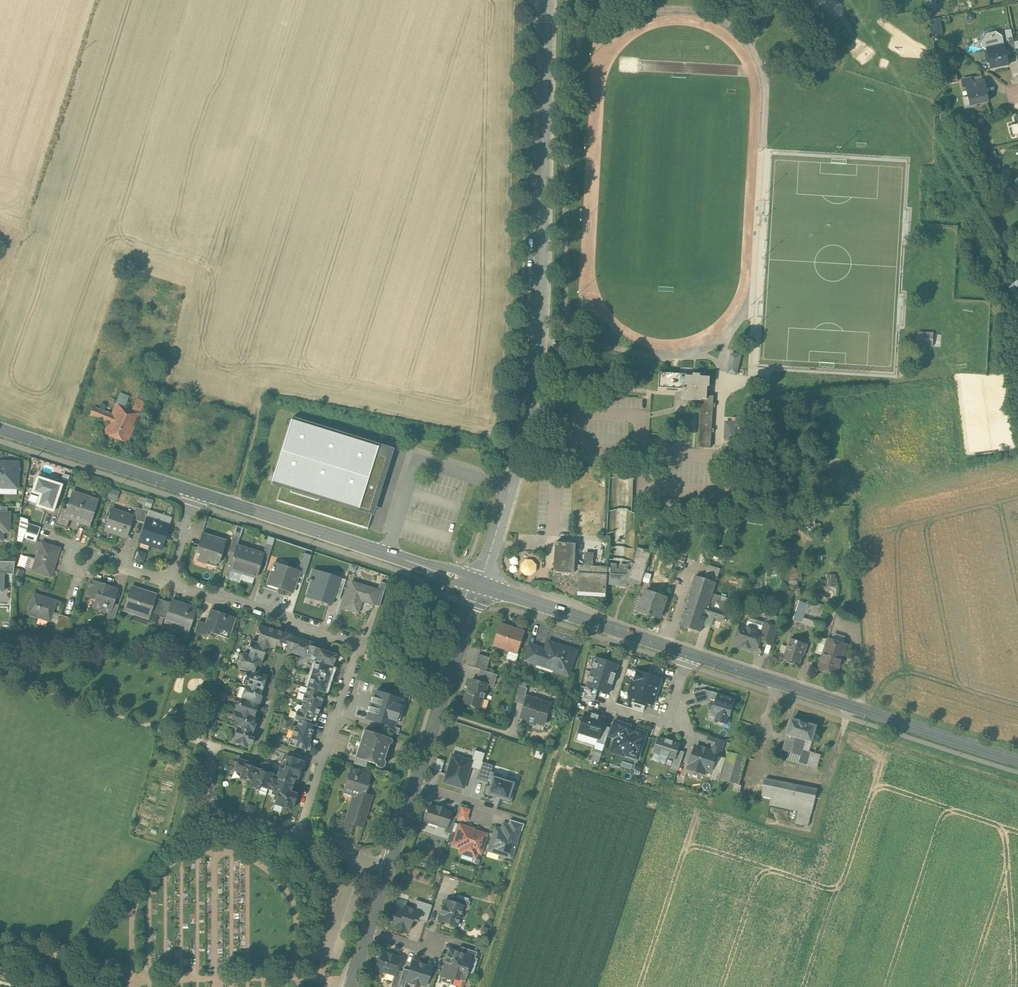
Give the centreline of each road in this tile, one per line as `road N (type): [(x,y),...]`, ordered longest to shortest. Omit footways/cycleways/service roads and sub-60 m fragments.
road 1 (tertiary): [(479,585),(524,444),(538,358),(546,0)]
road 2 (residential): [(300,834),(359,647),(172,584)]
road 3 (tertiary): [(1017,759),(689,652)]
road 4 (tertiary): [(479,585),(199,492)]
road 5 (tertiary): [(689,652),(479,585)]
road 6 (tertiary): [(416,785),(479,585)]
road 7 (tertiary): [(199,492),(0,428)]
road 8 (residential): [(300,834),(216,808),(211,746),(218,746)]
road 9 (residential): [(689,652),(666,723),(601,702)]

